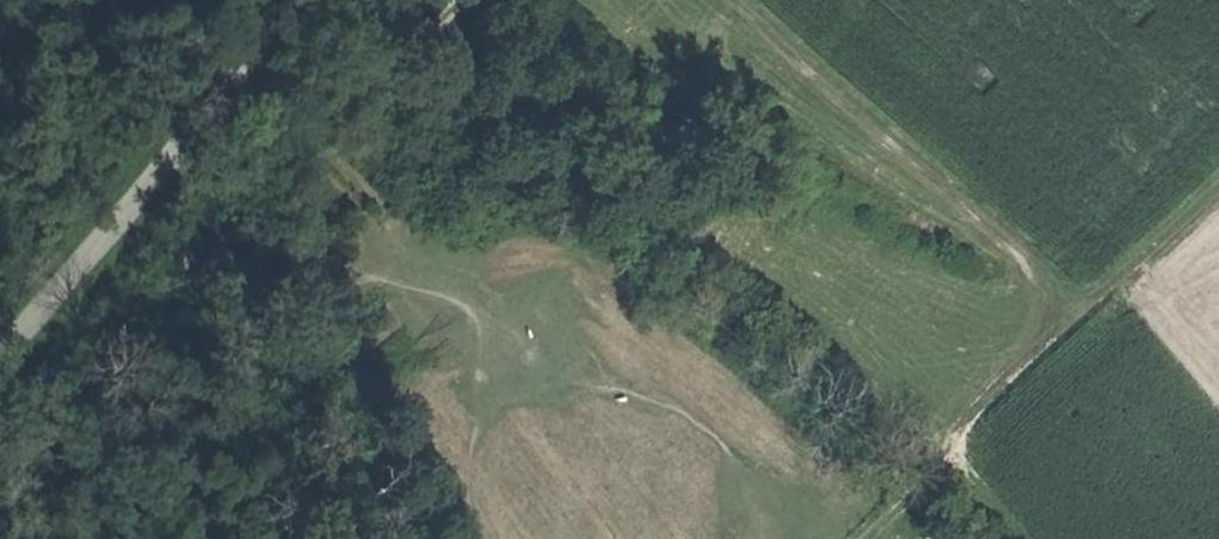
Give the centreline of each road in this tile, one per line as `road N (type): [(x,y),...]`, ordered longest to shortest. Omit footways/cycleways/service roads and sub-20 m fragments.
road 1 (track): [(1218,190),(1087,310),(739,0)]
road 2 (unclassified): [(266,0),(248,72),(215,124),(0,385)]
road 3 (track): [(1087,310),(873,538)]
road 4 (track): [(459,0),(333,105),(301,114),(248,72)]

